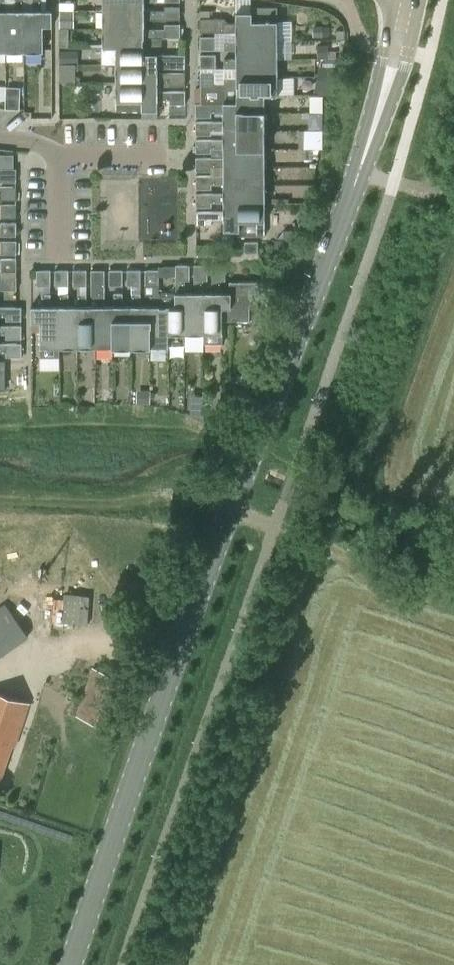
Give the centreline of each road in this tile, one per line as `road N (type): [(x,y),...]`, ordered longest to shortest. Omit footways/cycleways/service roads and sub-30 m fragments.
road 1 (secondary): [(70,964),(338,225),(406,0)]

